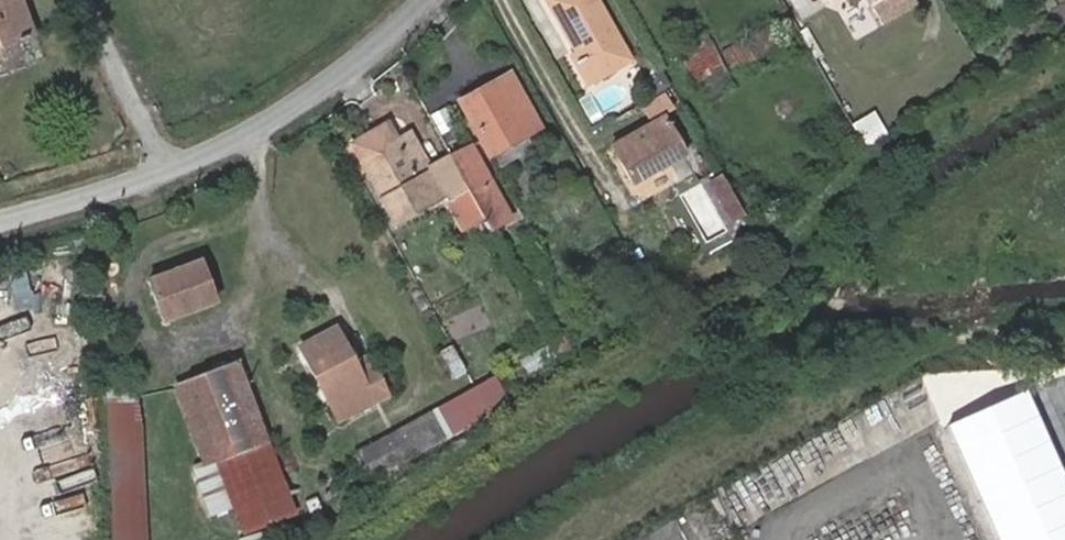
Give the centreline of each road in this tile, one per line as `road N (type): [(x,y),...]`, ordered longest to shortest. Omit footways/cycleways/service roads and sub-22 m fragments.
road 1 (unclassified): [(431,0),(383,49),(246,145),(0,220)]

